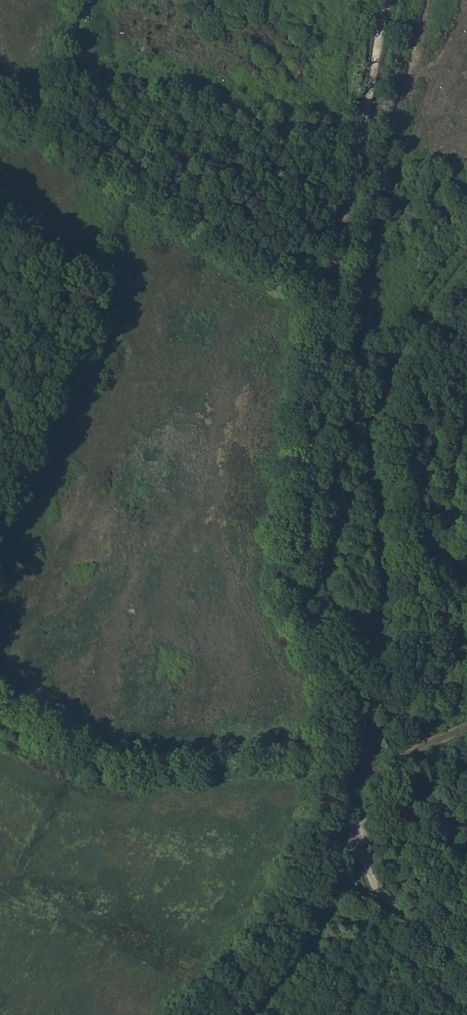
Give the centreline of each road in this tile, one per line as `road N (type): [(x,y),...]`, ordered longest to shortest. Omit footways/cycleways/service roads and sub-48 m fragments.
road 1 (track): [(466,969),(379,890),(366,825),(378,716),(296,587),(385,0)]
road 2 (track): [(204,1014),(275,934),(324,861),(368,836)]
road 3 (track): [(67,130),(88,0)]

